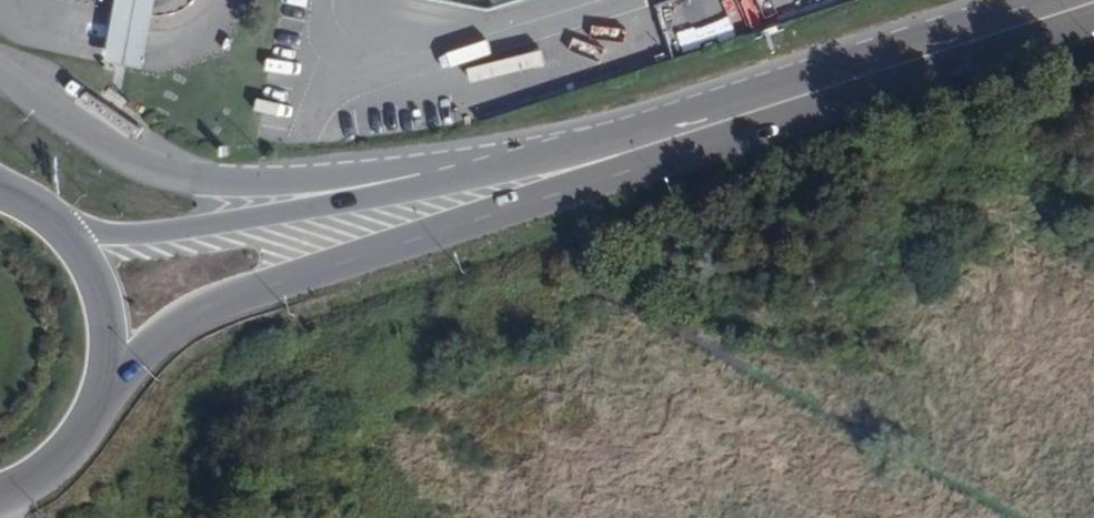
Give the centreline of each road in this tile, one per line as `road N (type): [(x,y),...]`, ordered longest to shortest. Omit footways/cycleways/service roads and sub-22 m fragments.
road 1 (secondary): [(97,388),(153,337),(223,299),(1093,21)]
road 2 (secondary): [(1044,0),(527,165),(221,229),(67,243)]
road 3 (secondary): [(97,388),(100,312),(67,243)]
road 4 (secondary): [(0,493),(52,463),(80,429),(97,388)]

